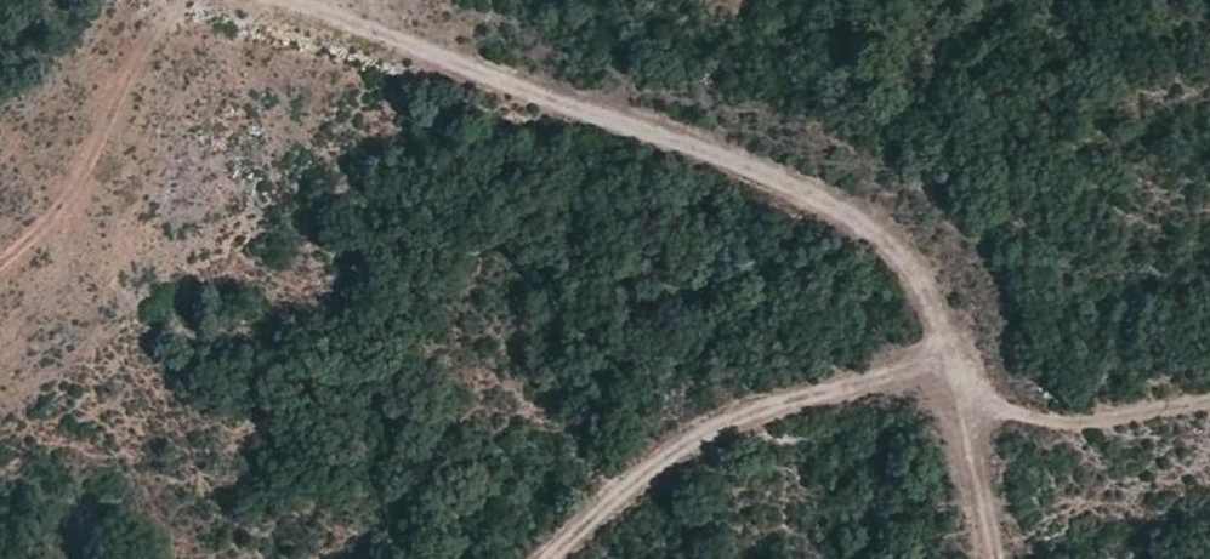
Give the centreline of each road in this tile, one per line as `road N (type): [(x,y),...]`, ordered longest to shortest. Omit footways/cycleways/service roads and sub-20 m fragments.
road 1 (track): [(298,0),(753,169),(907,247),(963,409)]
road 2 (track): [(946,361),(740,414),(548,558)]
road 3 (track): [(992,558),(963,409),(1055,436),(1209,424)]
road 4 (track): [(179,0),(118,101),(89,177),(42,235),(0,266)]

